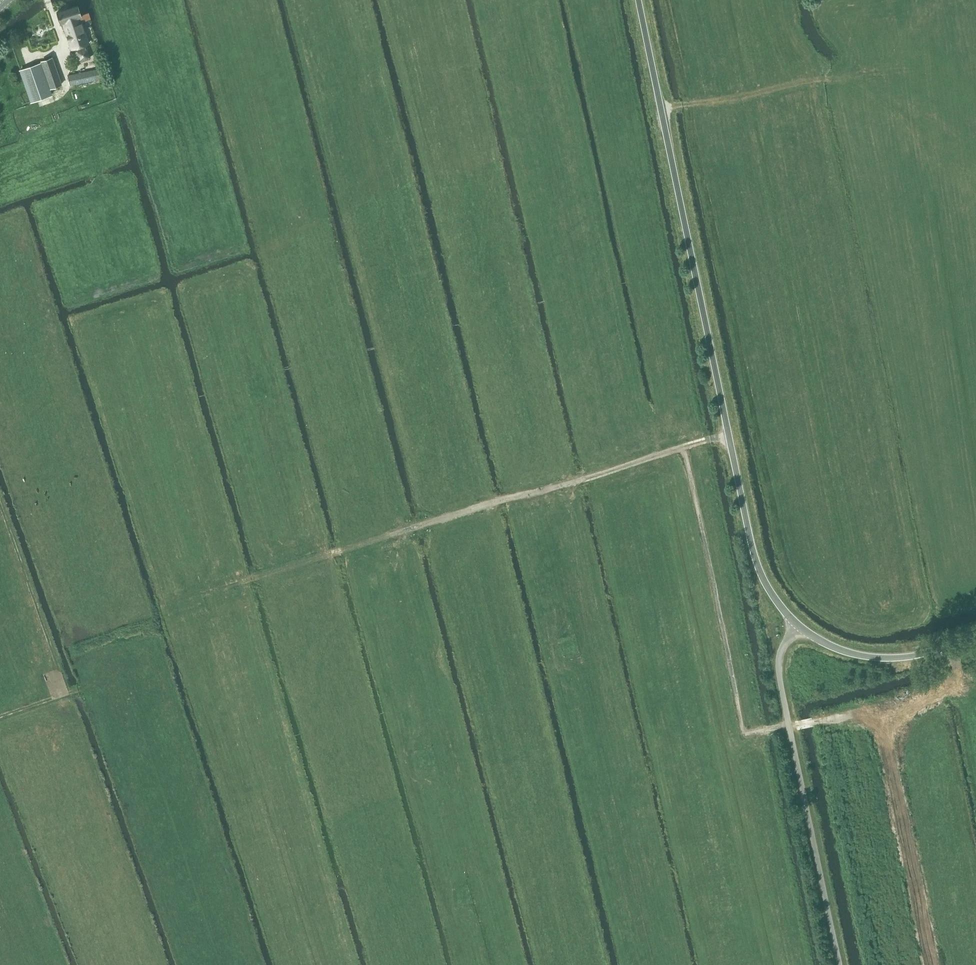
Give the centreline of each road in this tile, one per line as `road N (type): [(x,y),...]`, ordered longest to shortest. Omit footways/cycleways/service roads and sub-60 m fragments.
road 1 (track): [(935,964),(888,709),(744,735),(684,447),(237,584)]
road 2 (unclassified): [(798,625),(755,559),(639,0)]
road 3 (unclassified): [(798,625),(778,667),(840,964)]
road 4 (track): [(849,73),(662,110)]
road 5 (unclassified): [(975,637),(886,654),(831,643),(798,625)]
road 6 (track): [(279,167),(227,0)]

